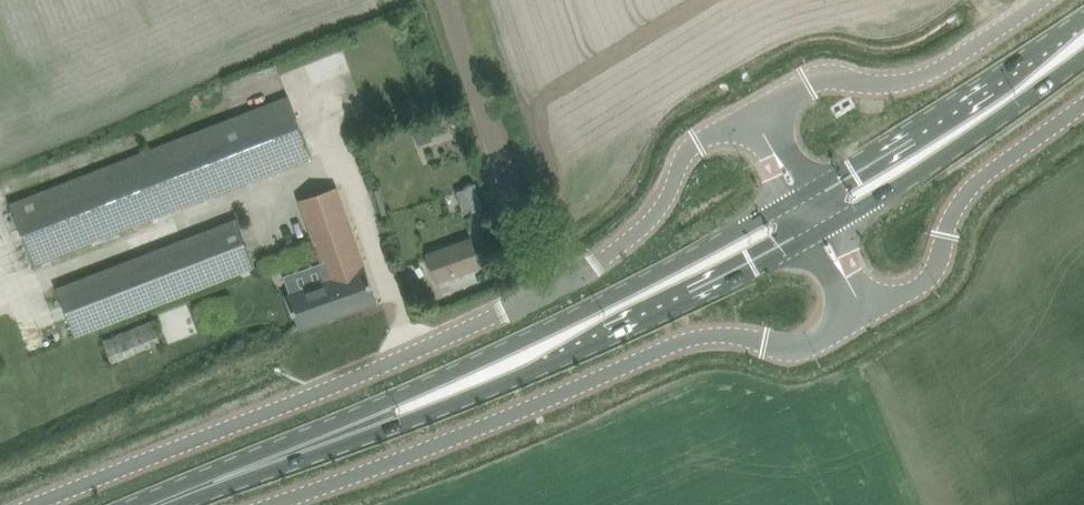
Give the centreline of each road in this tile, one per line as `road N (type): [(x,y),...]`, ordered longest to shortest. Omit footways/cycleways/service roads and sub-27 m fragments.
road 1 (unclassified): [(752,110),(696,143),(654,216),(579,278),(428,348),(39,504)]
road 2 (unclassified): [(272,504),(697,339),(807,344),(867,313)]
road 3 (primary): [(315,442),(405,423),(488,392),(810,238)]
road 4 (primary): [(790,202),(315,442)]
road 5 (primary): [(1083,17),(811,191)]
road 6 (unclassified): [(1044,0),(936,72),(881,83),(823,77),(752,110)]
road 7 (track): [(541,295),(443,0)]
road 8 (unclassified): [(867,313),(933,268),(969,189),(1083,102)]
road 9 (primary): [(832,225),(1083,56)]
road 10 (primary): [(153,504),(315,442)]

